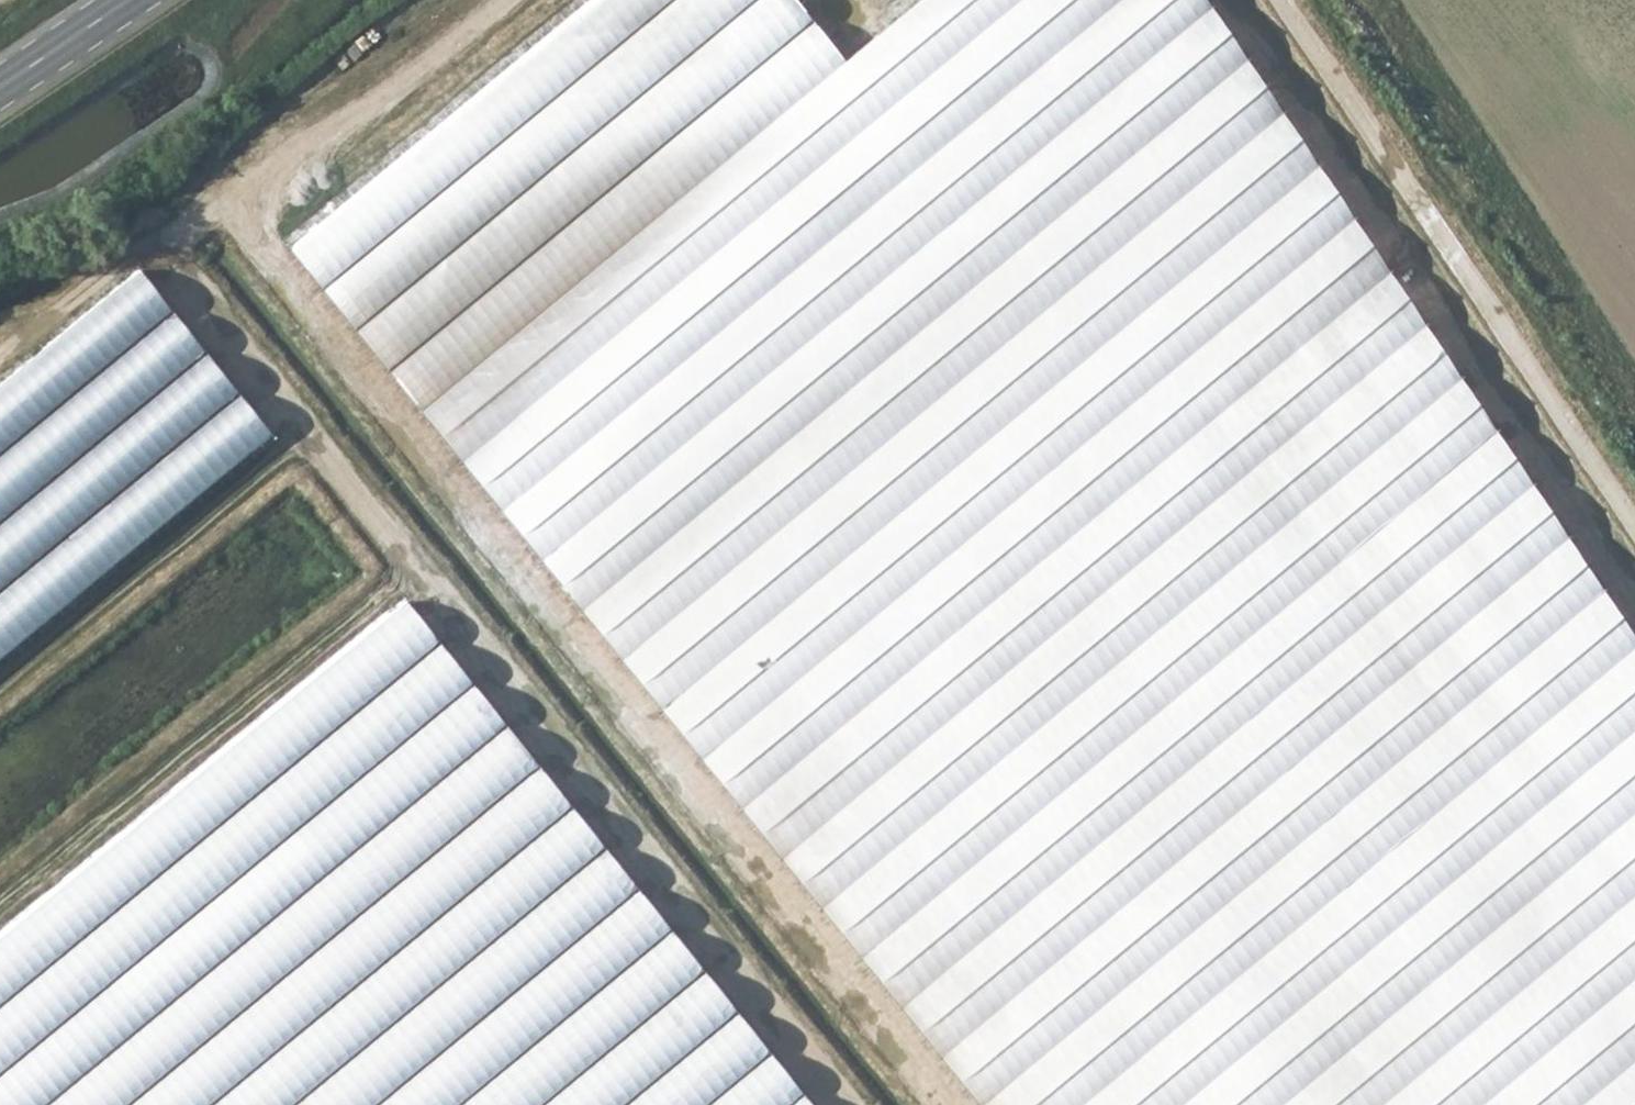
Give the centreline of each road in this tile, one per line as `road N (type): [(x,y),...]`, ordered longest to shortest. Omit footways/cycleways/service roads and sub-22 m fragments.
road 1 (track): [(1634,521),(1273,0)]
road 2 (secondary): [(0,90),(133,0)]

